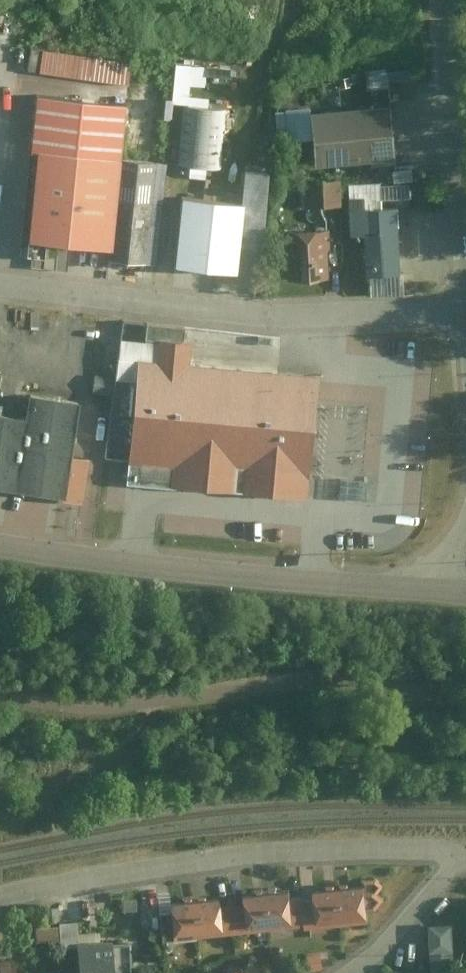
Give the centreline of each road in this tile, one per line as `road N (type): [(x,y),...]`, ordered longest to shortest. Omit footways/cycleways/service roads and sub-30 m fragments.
road 1 (residential): [(465,854),(446,842),(259,848),(0,895)]
road 2 (residential): [(465,307),(273,314),(0,285)]
road 3 (residential): [(434,592),(312,586),(0,547)]
road 4 (unclassified): [(465,252),(447,0)]
road 5 (residential): [(465,861),(352,972)]

